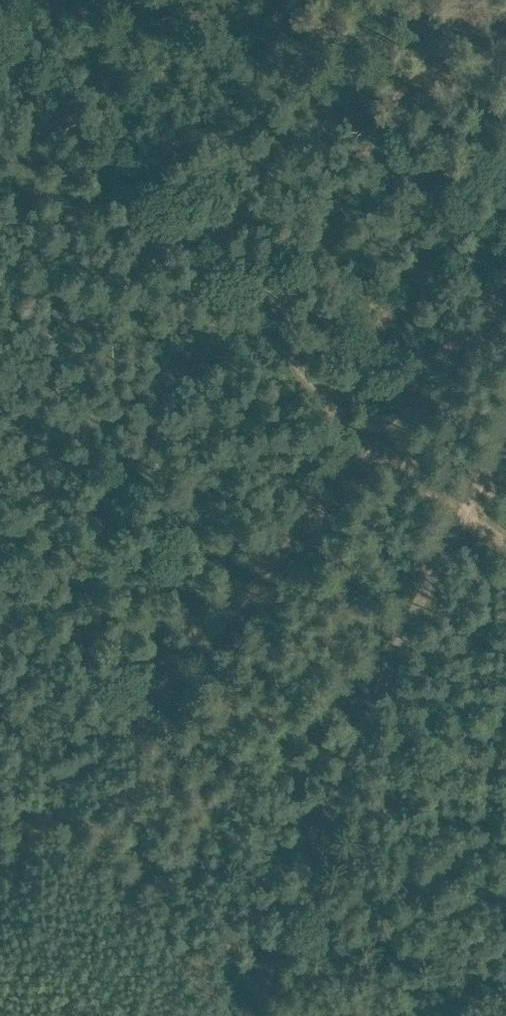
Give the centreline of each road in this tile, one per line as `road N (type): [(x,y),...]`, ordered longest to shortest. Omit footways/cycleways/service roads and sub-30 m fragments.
road 1 (track): [(375,444),(0,879)]
road 2 (track): [(0,48),(375,444)]
road 3 (track): [(375,444),(505,290)]
road 4 (track): [(505,540),(375,444)]

